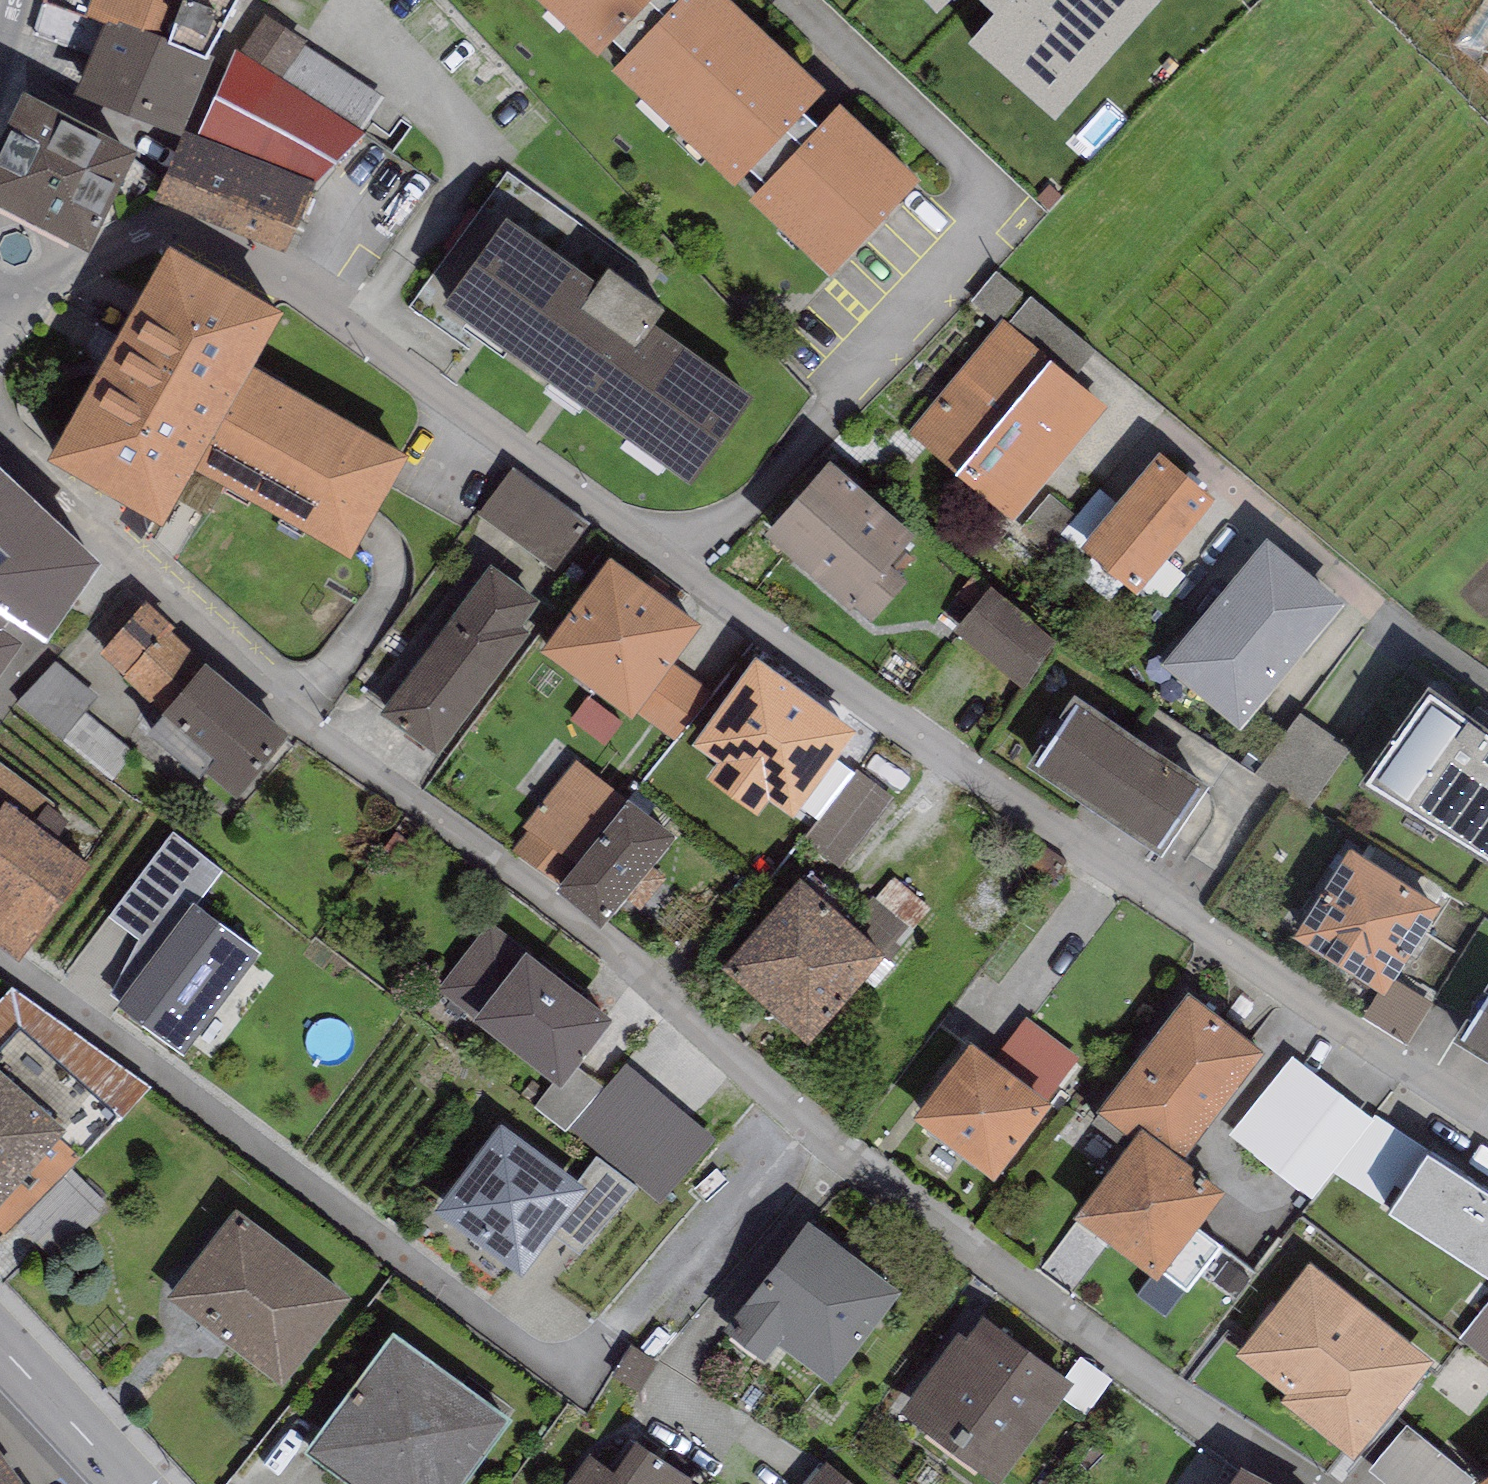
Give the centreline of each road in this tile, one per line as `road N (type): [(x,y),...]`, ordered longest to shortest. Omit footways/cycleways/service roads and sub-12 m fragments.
road 1 (residential): [(0,332),(148,233),(188,235),(238,258),(1487,1107)]
road 2 (residential): [(306,694),(856,1156),(1288,1483)]
road 3 (residential): [(0,437),(306,694)]
road 4 (residential): [(306,694),(399,571),(378,531)]
road 5 (residential): [(84,1437),(181,1334)]
road 6 (tertiary): [(84,1437),(0,1346)]

